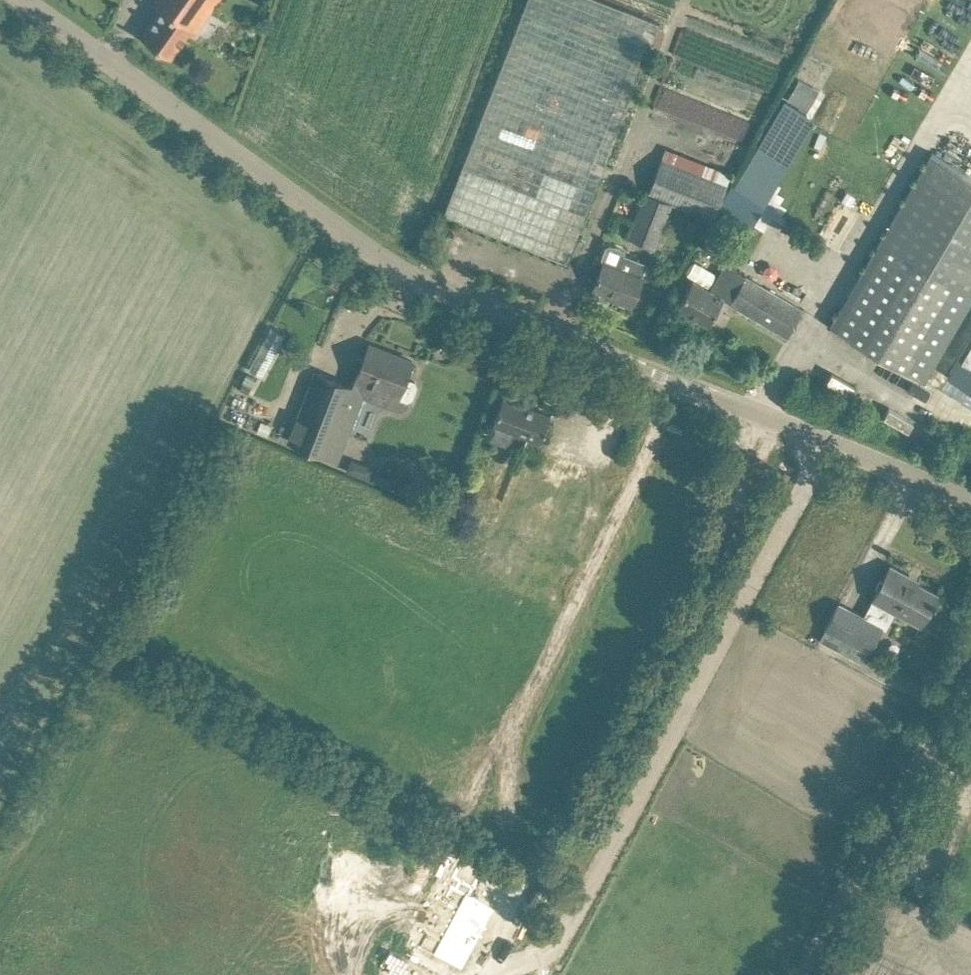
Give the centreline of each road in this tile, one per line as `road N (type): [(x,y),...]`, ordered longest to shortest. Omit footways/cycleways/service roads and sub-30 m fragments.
road 1 (unclassified): [(970,500),(748,406),(419,284),(20,0)]
road 2 (track): [(970,642),(798,974)]

